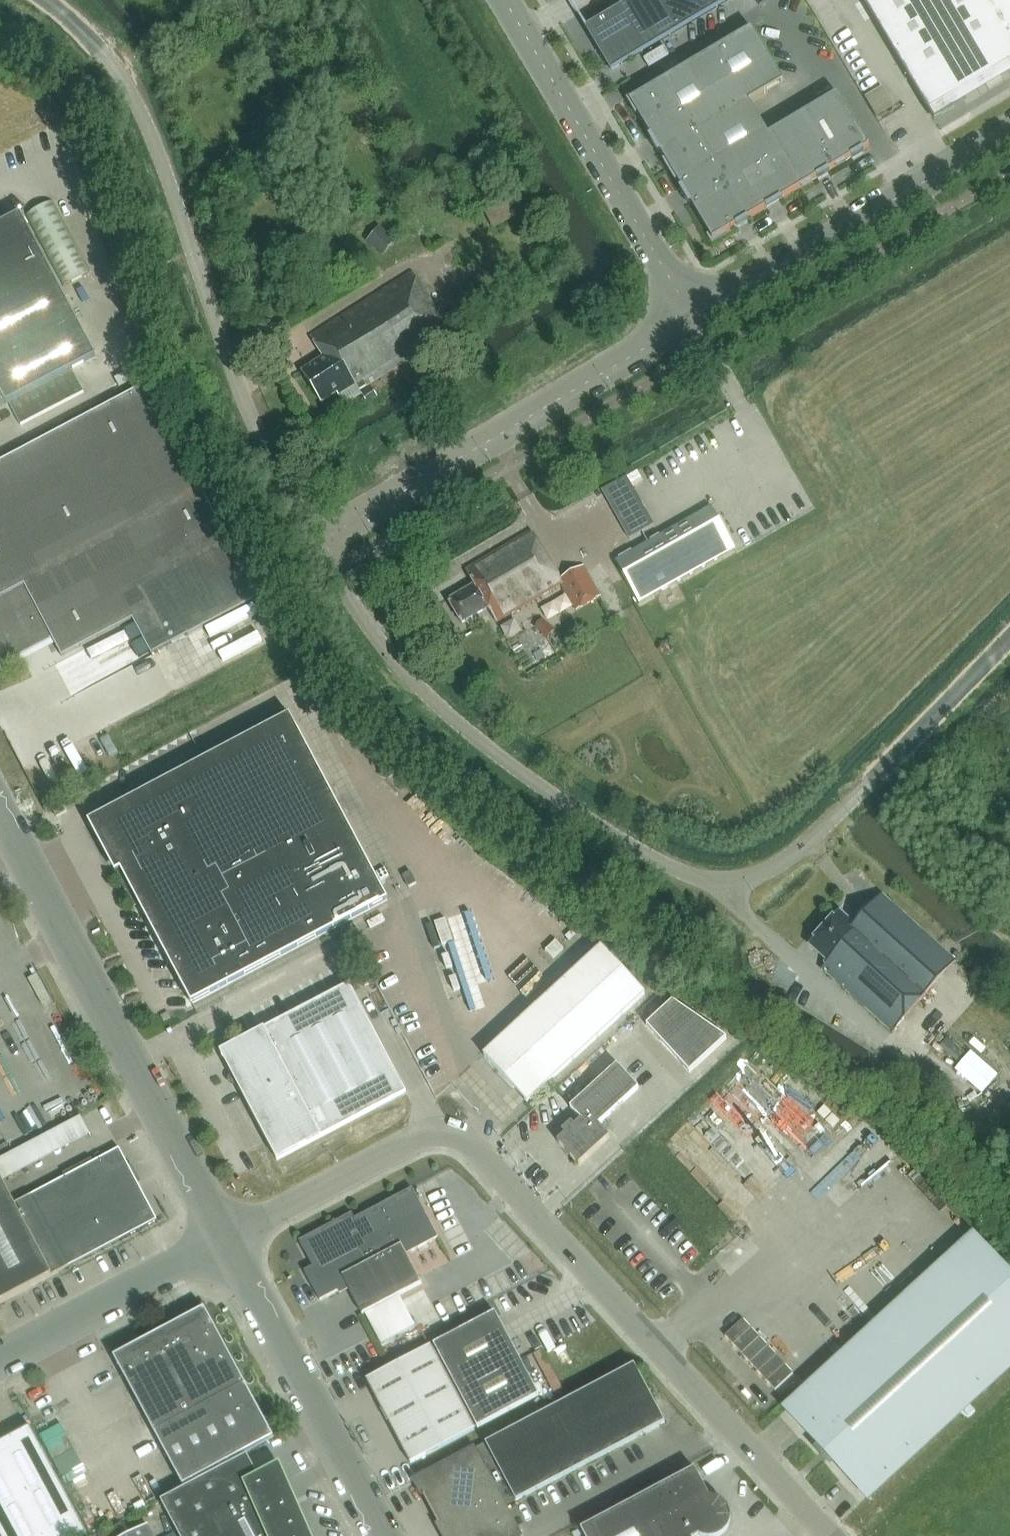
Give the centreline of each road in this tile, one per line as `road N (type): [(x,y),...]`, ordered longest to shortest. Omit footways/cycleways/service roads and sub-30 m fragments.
road 1 (unclassified): [(1009,641),(806,845),(747,877),(701,878),(607,832),(476,739),(380,642),(319,546)]
road 2 (unclassified): [(832,1535),(460,1141),(421,1138),(226,1244)]
road 3 (unclassified): [(319,546),(273,467),(138,105),(102,50),(49,0)]
road 4 (unclassified): [(226,1244),(0,806)]
road 5 (unclassified): [(319,546),(694,319)]
road 6 (unclassified): [(694,319),(506,0)]
road 7 (unclassified): [(694,319),(1009,135)]
road 8 (unclassified): [(383,1535),(226,1244)]
road 9 (unclassified): [(0,1366),(226,1244)]

